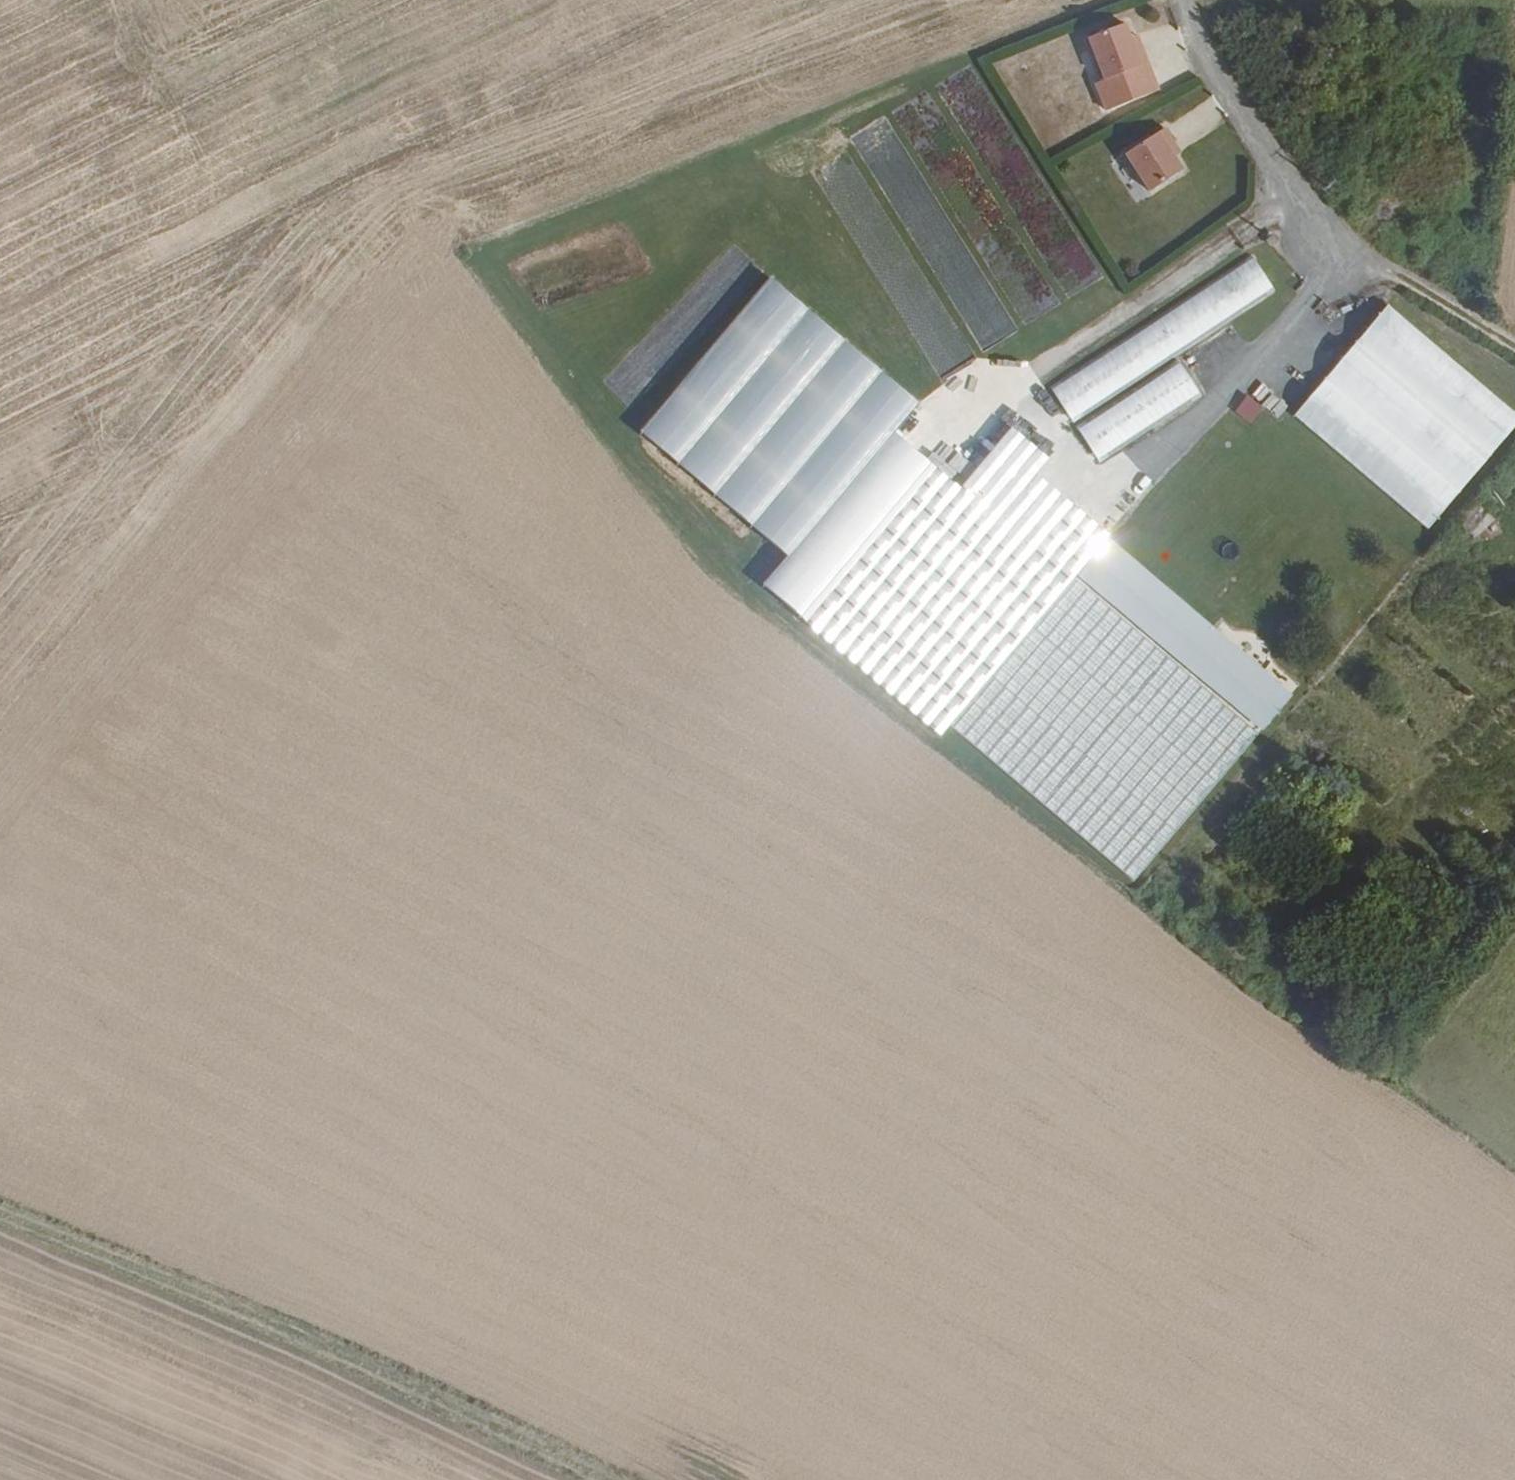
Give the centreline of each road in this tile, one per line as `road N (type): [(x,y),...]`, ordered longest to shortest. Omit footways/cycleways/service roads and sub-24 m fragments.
road 1 (track): [(592,1479),(0,1218)]
road 2 (unclassified): [(1335,238),(1219,86),(1173,0)]
road 3 (track): [(1514,346),(1335,238)]

